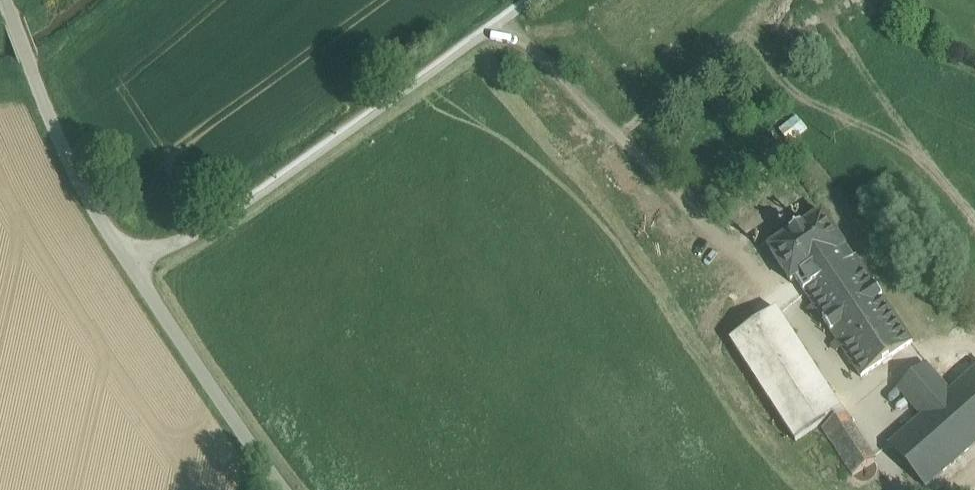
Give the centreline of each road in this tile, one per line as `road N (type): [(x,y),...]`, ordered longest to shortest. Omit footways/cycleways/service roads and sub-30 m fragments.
road 1 (unclassified): [(527,0),(223,219),(126,266)]
road 2 (unclassified): [(126,266),(56,131),(6,0)]
road 3 (unclassified): [(283,489),(126,266)]

